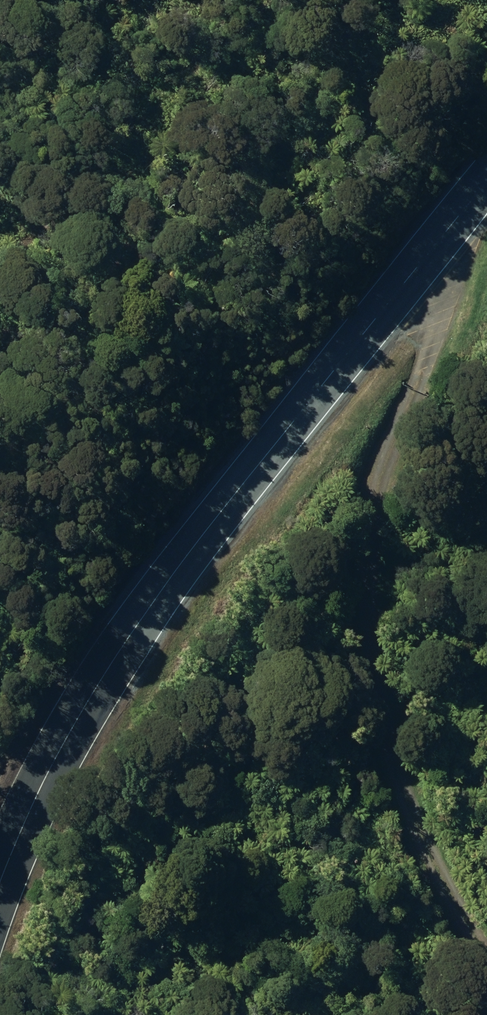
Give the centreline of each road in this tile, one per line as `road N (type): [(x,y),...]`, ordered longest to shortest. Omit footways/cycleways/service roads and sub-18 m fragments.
road 1 (secondary): [(486,168),(142,588),(43,738),(0,828)]
road 2 (track): [(486,966),(454,921),(387,692),(358,549),(386,408),(449,282),(447,217)]

